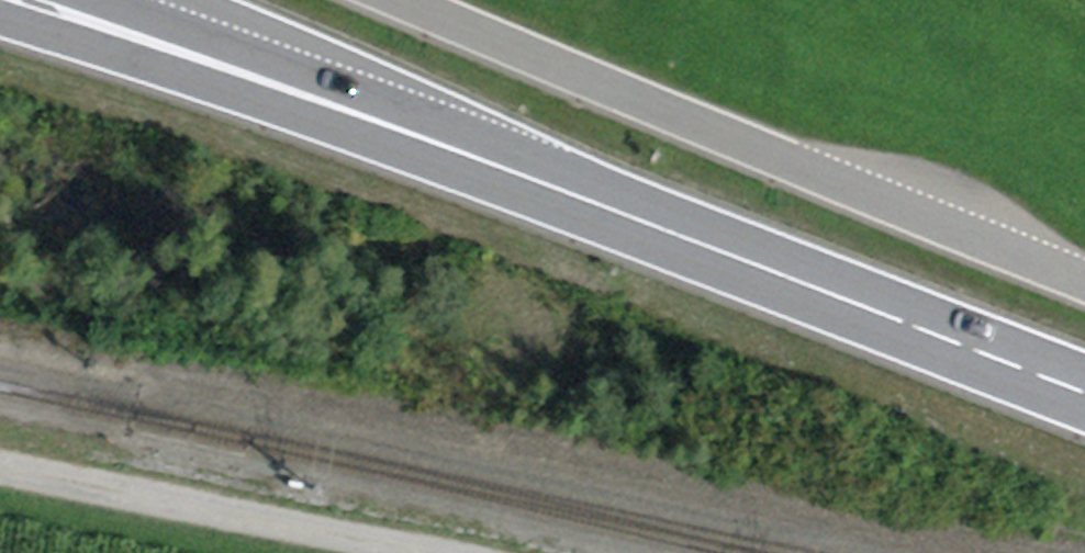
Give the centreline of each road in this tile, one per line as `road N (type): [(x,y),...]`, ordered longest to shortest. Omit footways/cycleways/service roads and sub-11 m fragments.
road 1 (primary): [(1084,388),(302,83),(33,0)]
road 2 (unclassified): [(1084,277),(406,0)]
road 3 (track): [(477,552),(0,464)]

